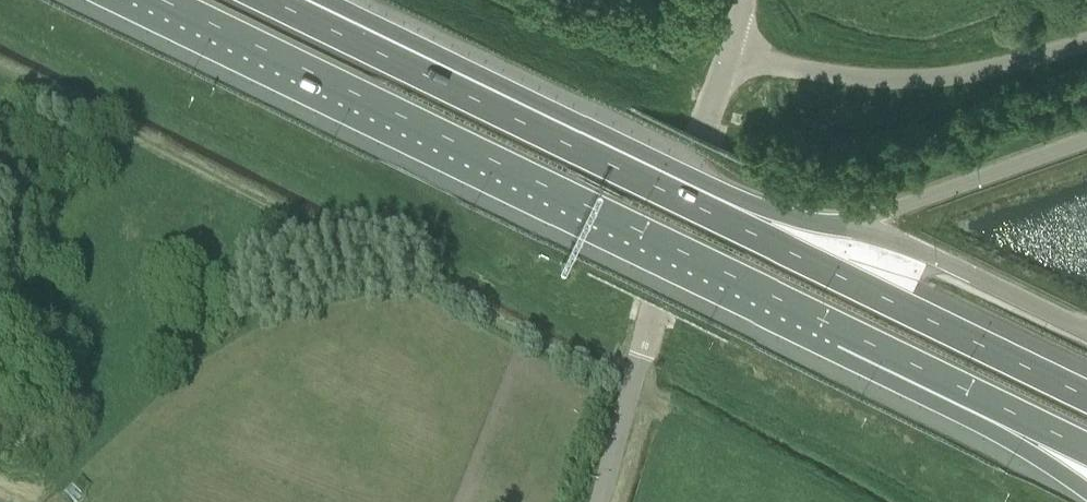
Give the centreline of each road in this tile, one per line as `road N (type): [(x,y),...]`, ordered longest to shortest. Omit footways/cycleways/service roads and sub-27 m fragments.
road 1 (motorway): [(160,0),(1007,409)]
road 2 (motorway): [(704,210),(271,0)]
road 3 (unclassified): [(600,501),(729,50)]
road 4 (motorway): [(1086,396),(704,210)]
road 5 (unclassified): [(1086,43),(949,77),(890,78),(729,50)]
road 6 (motorway): [(826,224),(704,210)]

